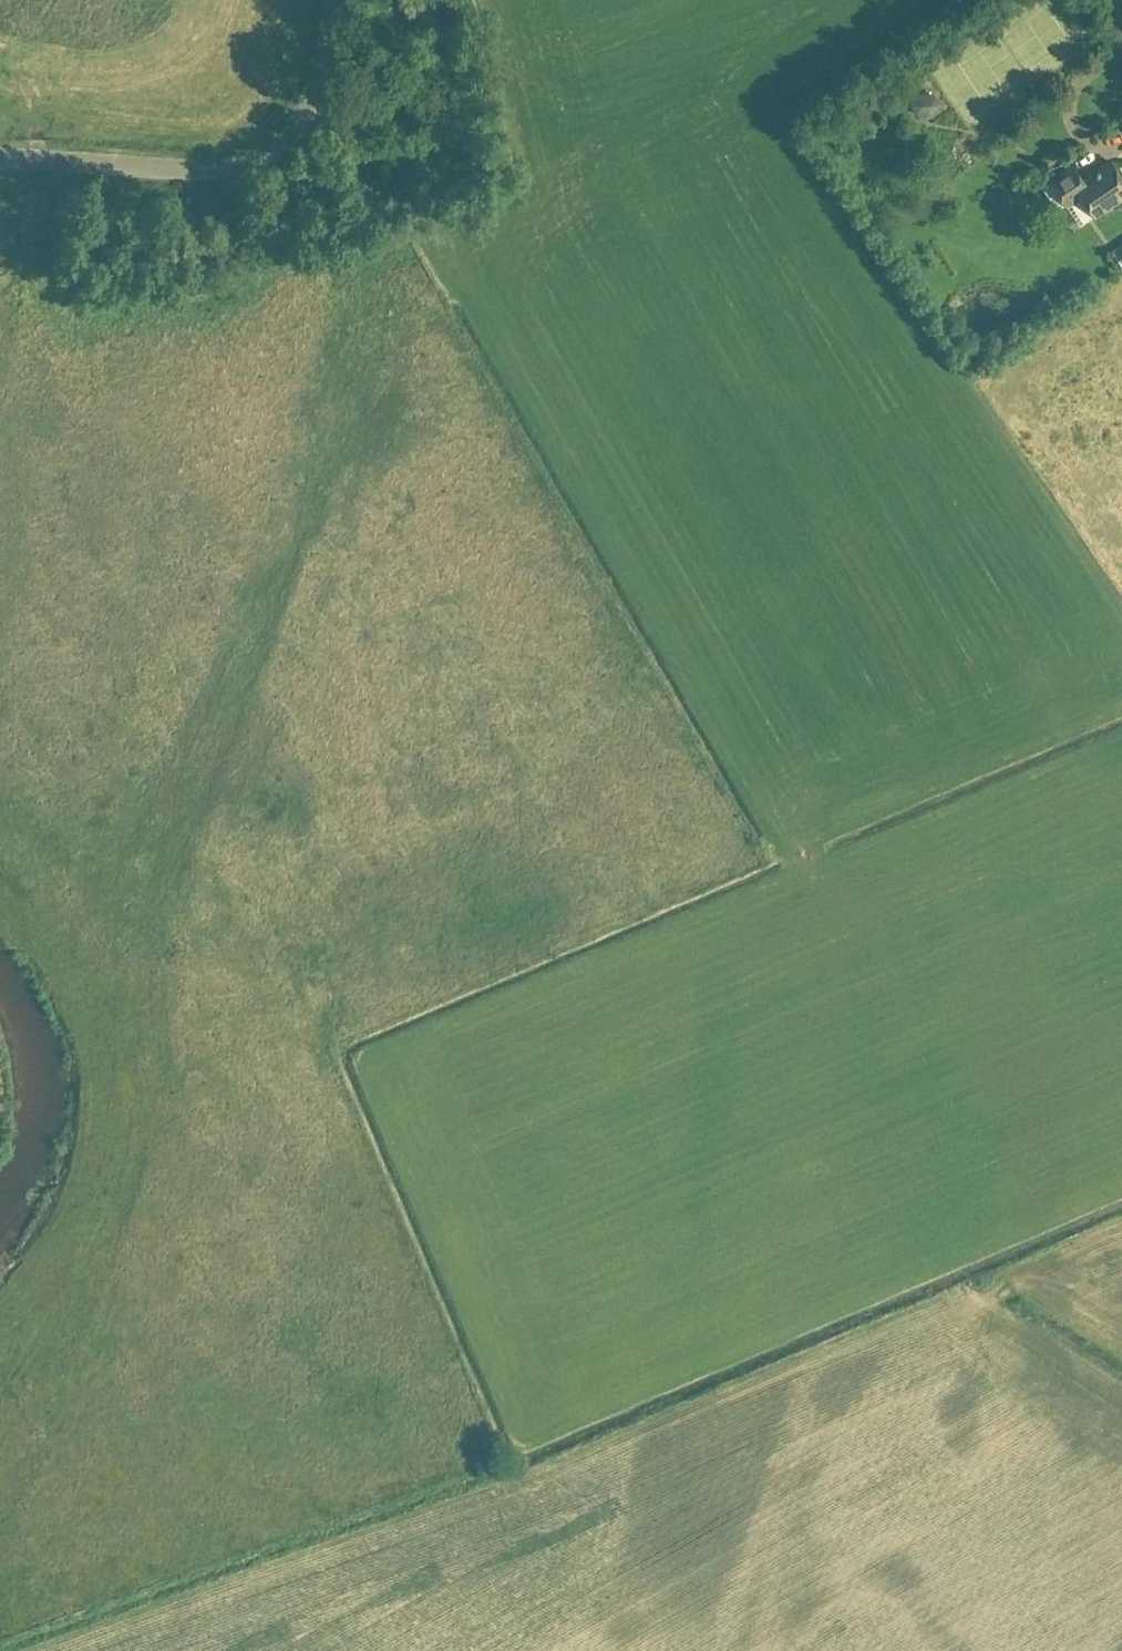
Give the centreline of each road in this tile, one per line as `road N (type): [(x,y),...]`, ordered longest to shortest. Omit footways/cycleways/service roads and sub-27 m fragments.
road 1 (unclassified): [(0,159),(203,172),(271,156),(290,143),(307,111),(335,0)]

